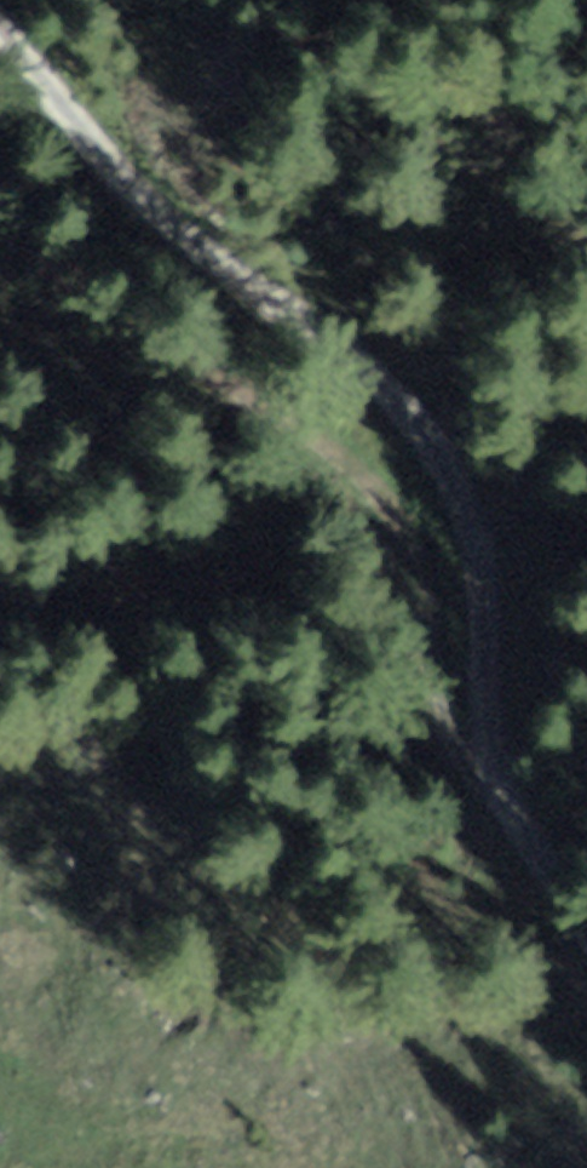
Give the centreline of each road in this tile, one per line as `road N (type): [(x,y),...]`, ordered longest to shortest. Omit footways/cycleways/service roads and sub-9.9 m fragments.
road 1 (track): [(504,821),(483,737),(480,561),(463,490),(371,369),(123,176),(0,25)]
road 2 (track): [(0,209),(138,340),(347,486),(373,514),(399,558),(449,745),(504,821)]
road 3 (track): [(504,821),(586,943)]

